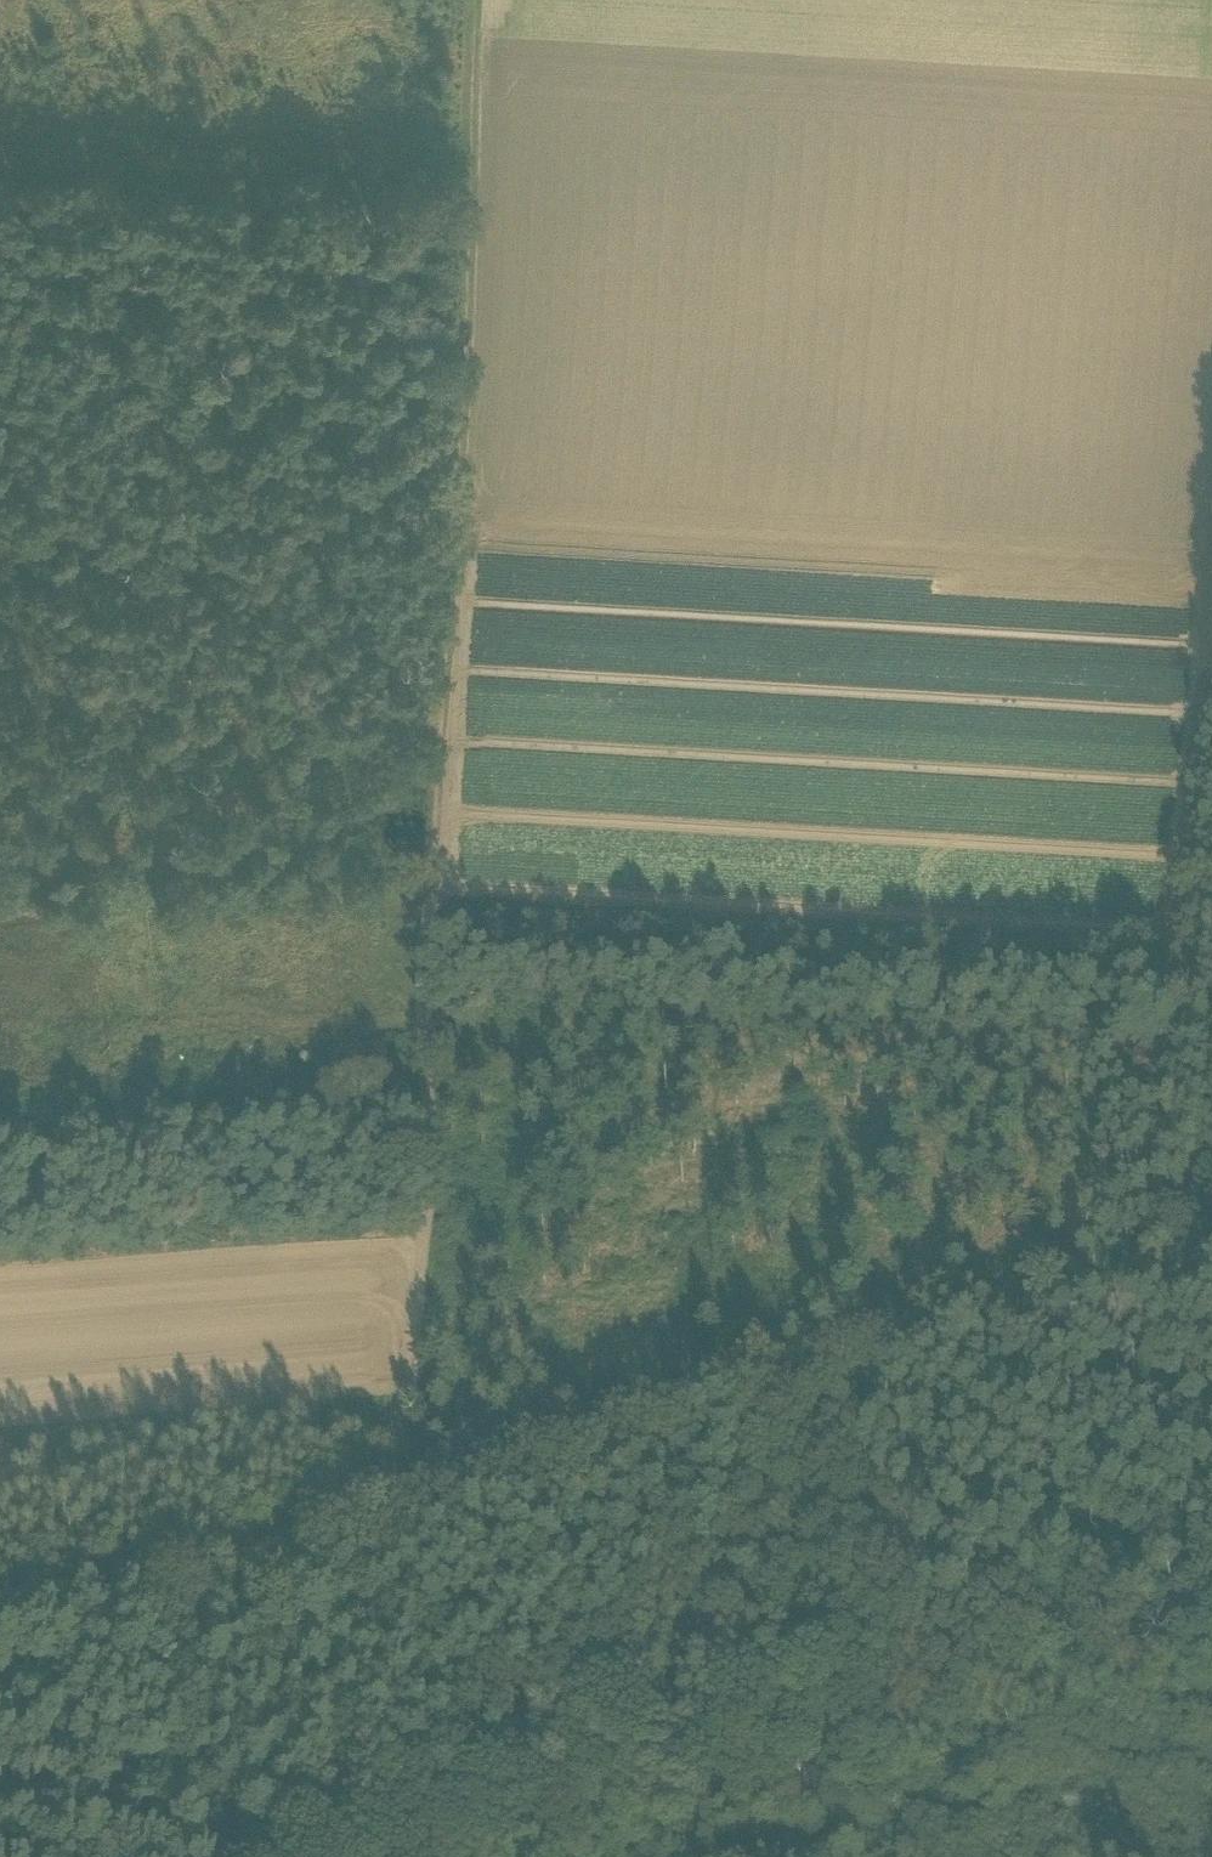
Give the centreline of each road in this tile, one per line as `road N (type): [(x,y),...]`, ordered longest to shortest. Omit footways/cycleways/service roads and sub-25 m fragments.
road 1 (track): [(483,0),(446,896),(425,932),(419,1006),(432,1133),(403,1437),(378,1516)]
road 2 (unclassified): [(0,1626),(378,1516),(764,1388),(1211,1277)]
road 3 (track): [(421,1029),(132,1041)]

